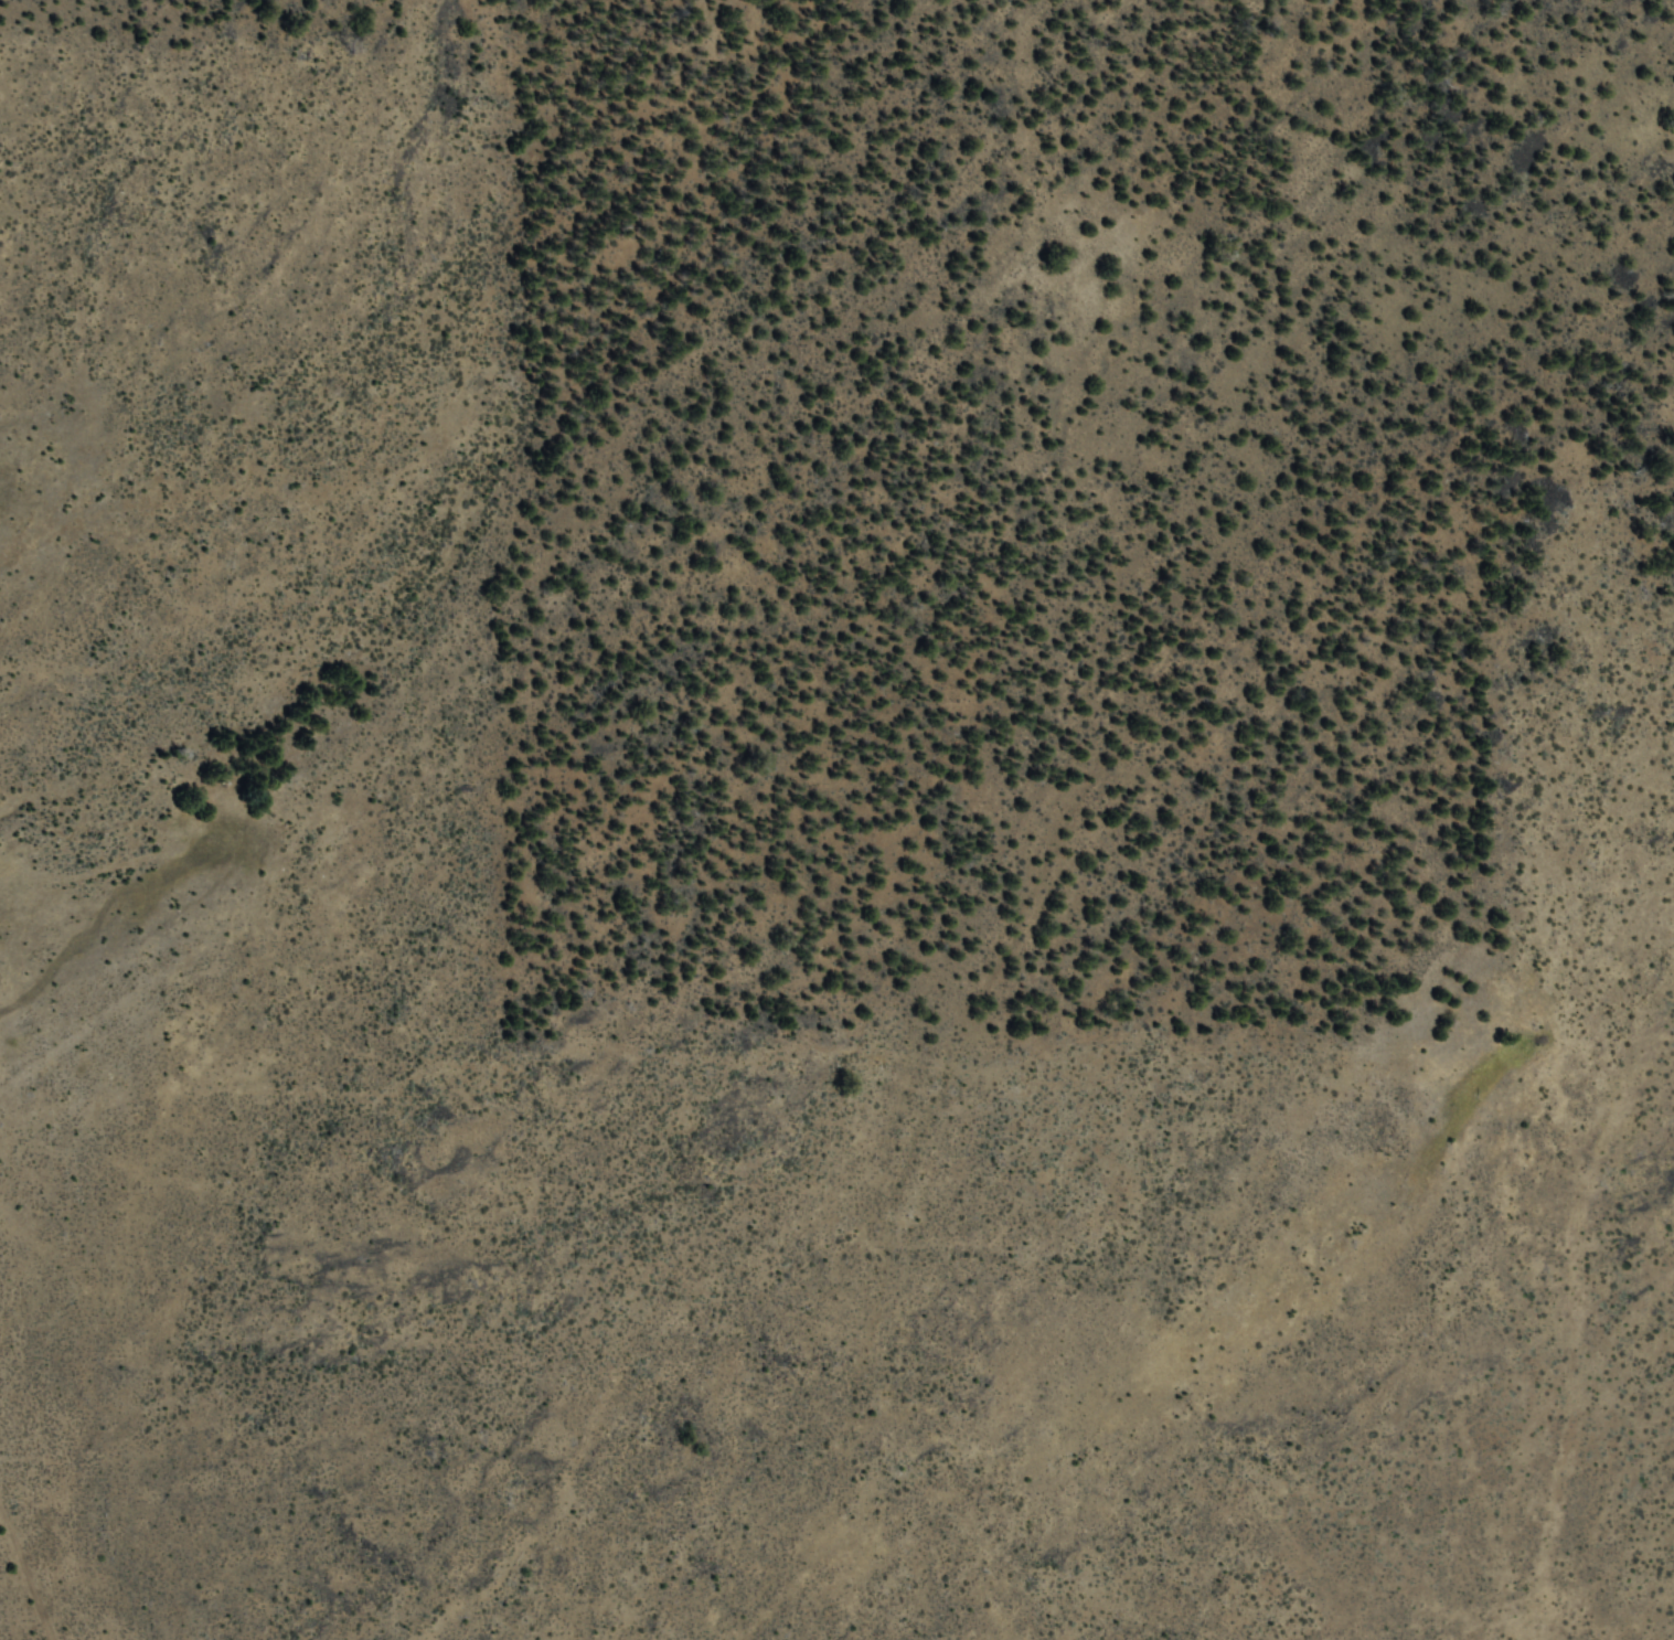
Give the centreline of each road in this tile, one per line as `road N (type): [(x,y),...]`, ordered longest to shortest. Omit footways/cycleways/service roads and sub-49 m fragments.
road 1 (track): [(54,1639),(0,1503)]

